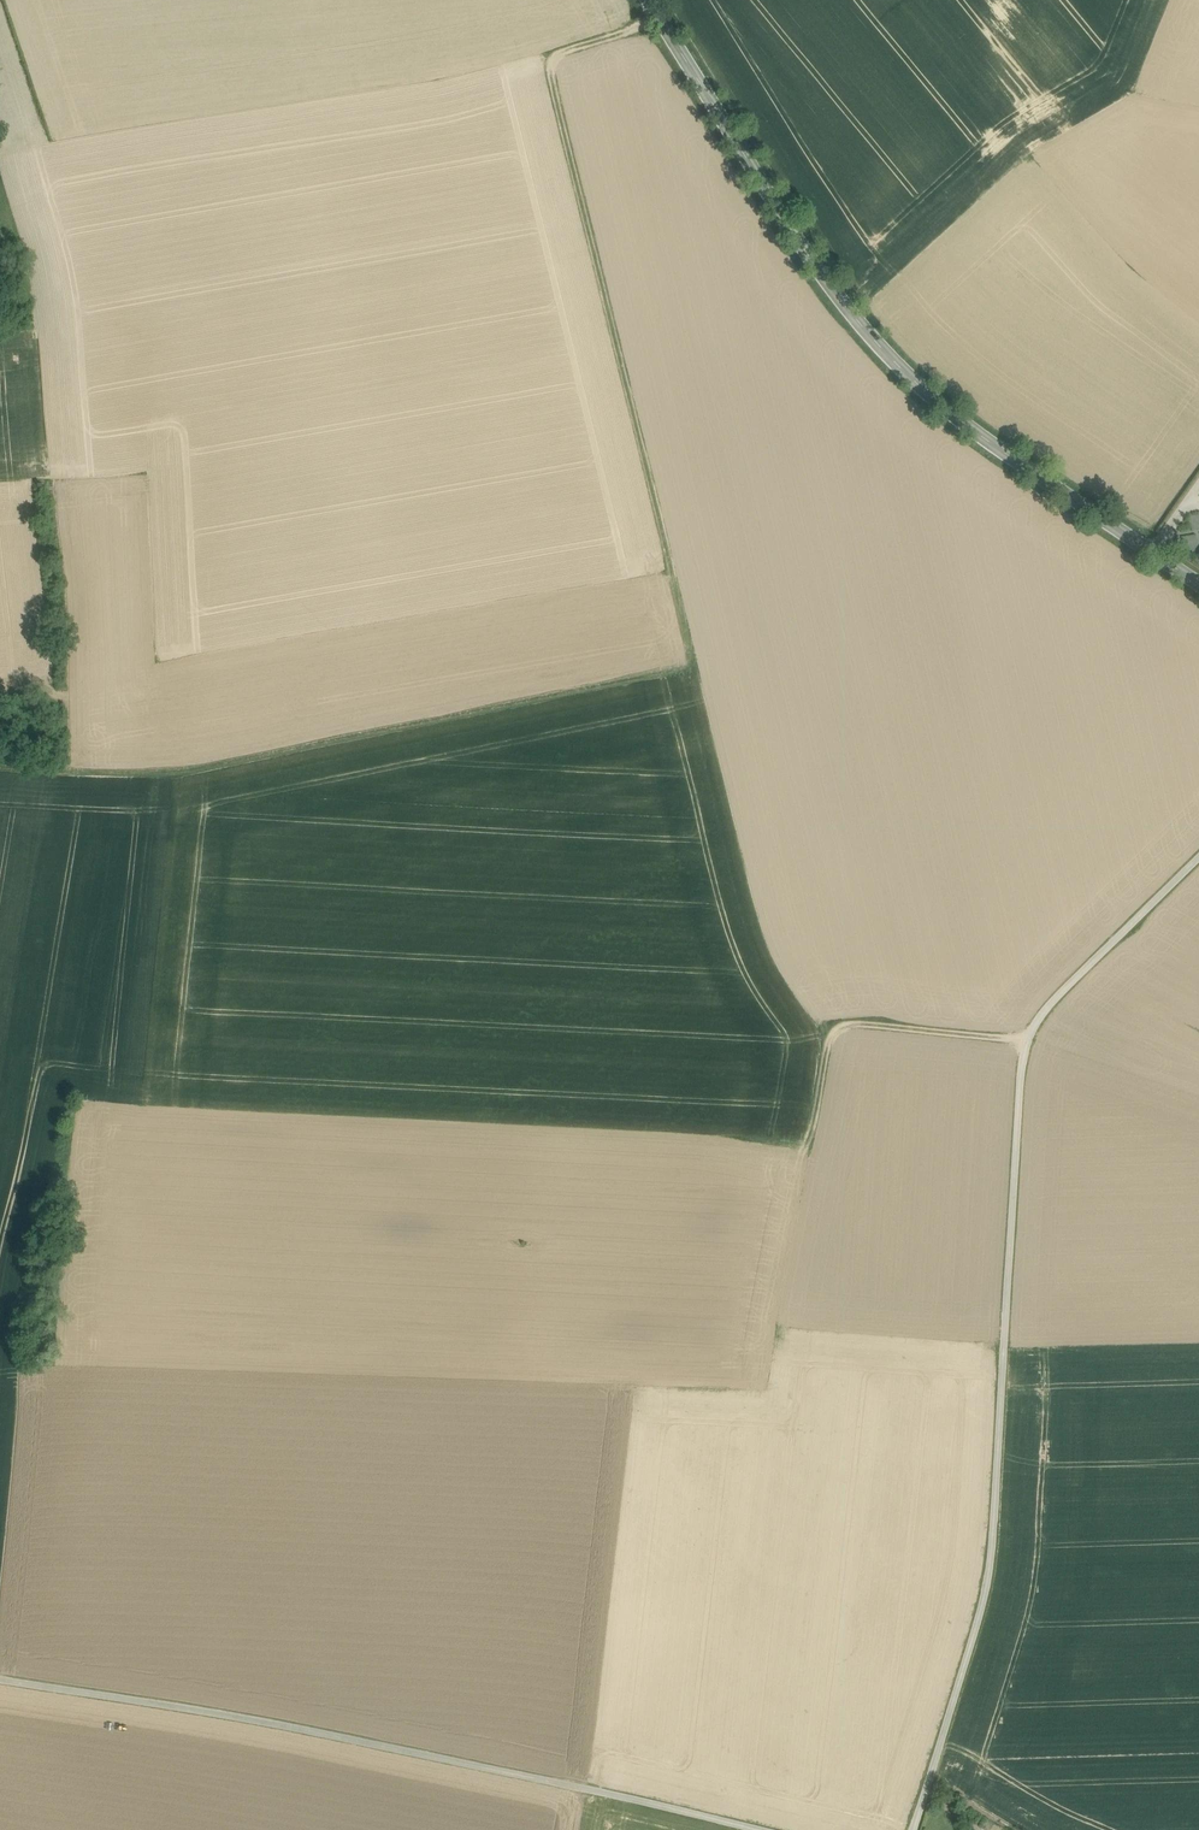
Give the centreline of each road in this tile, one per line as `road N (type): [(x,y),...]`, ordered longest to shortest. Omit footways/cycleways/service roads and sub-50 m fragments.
road 1 (unclassified): [(914,1829),(990,1583),(1025,1043),(1040,1016),(1198,857)]
road 2 (secondary): [(1198,583),(971,430),(879,343),(820,277),(646,0)]
road 3 (track): [(0,1678),(464,1762),(759,1829)]

